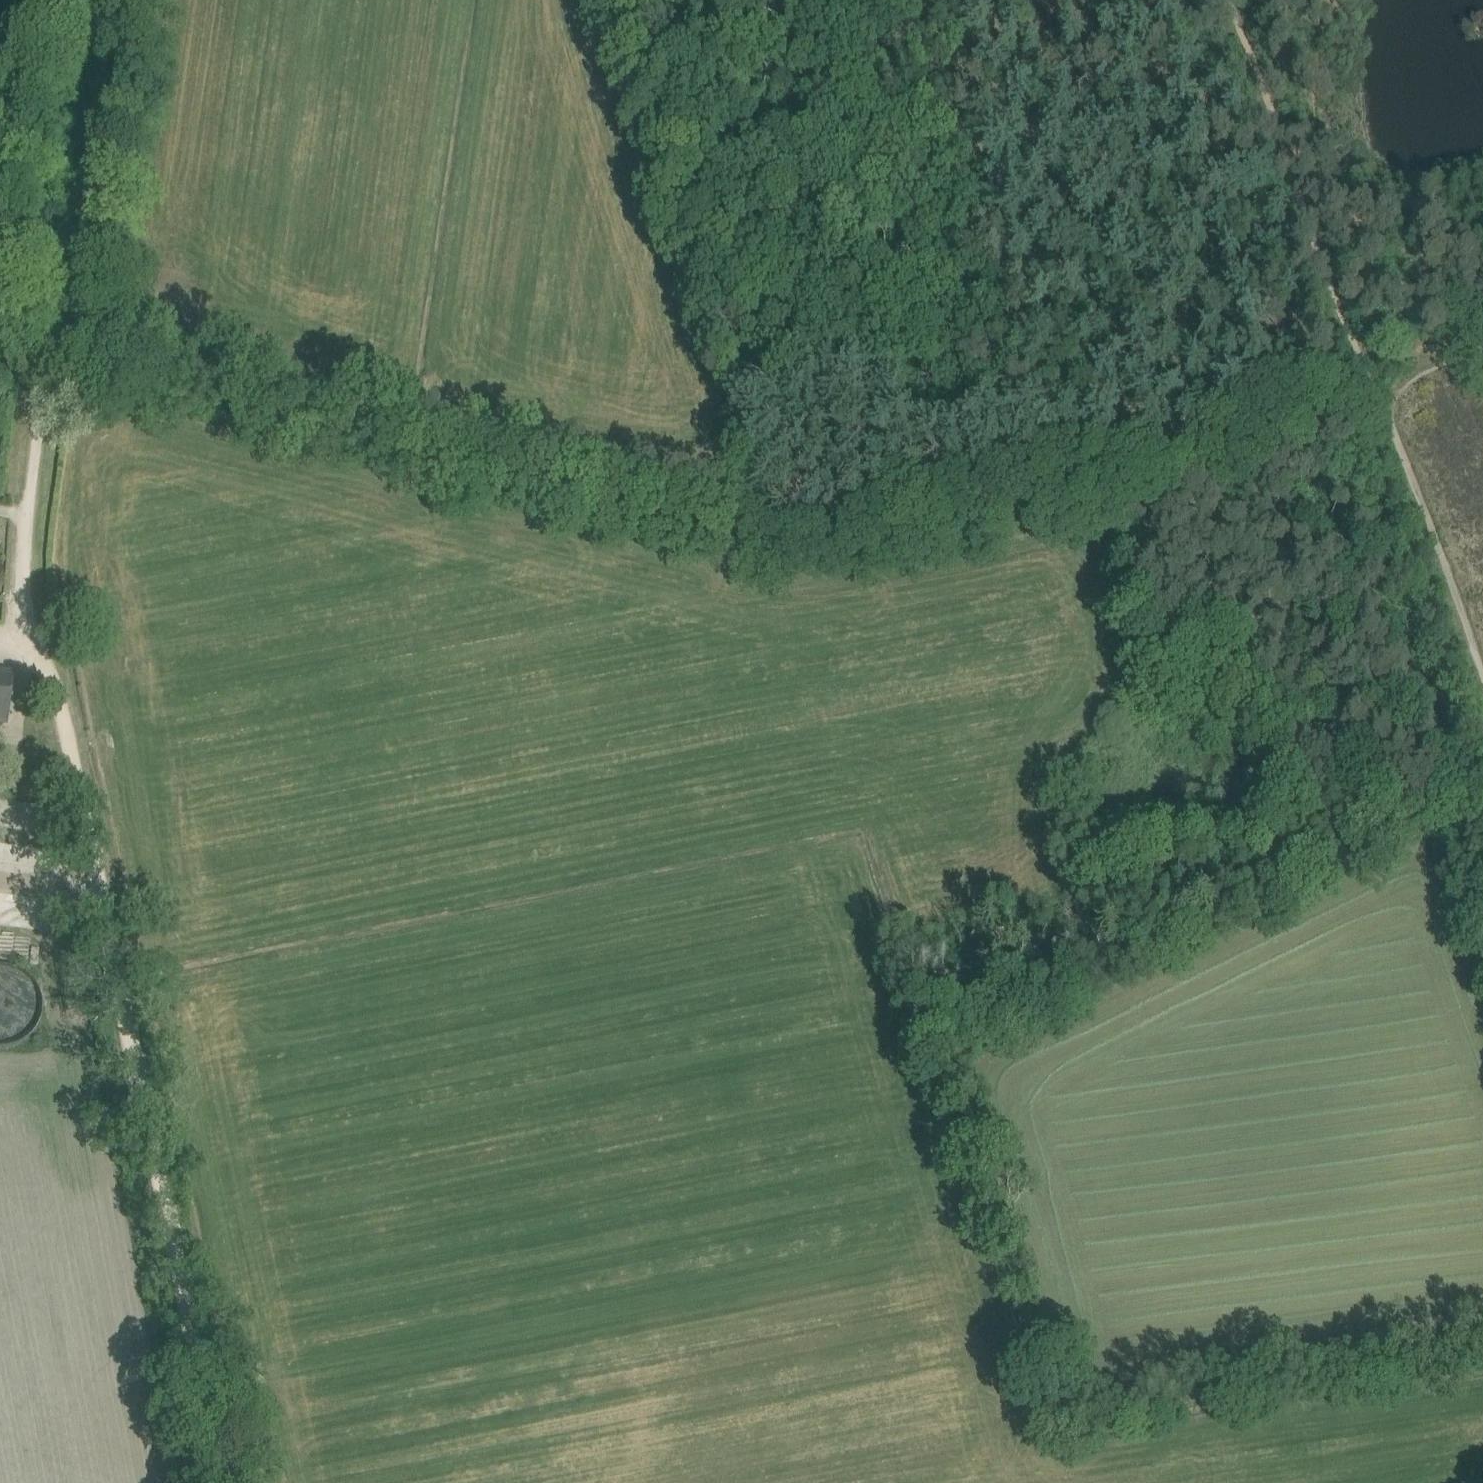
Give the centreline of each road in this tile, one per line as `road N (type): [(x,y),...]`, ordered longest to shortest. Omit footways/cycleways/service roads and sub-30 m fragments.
road 1 (track): [(105,0),(89,175),(33,476),(27,559),(239,1482)]
road 2 (track): [(1367,393),(1221,0)]
road 3 (track): [(1482,686),(1367,393)]

